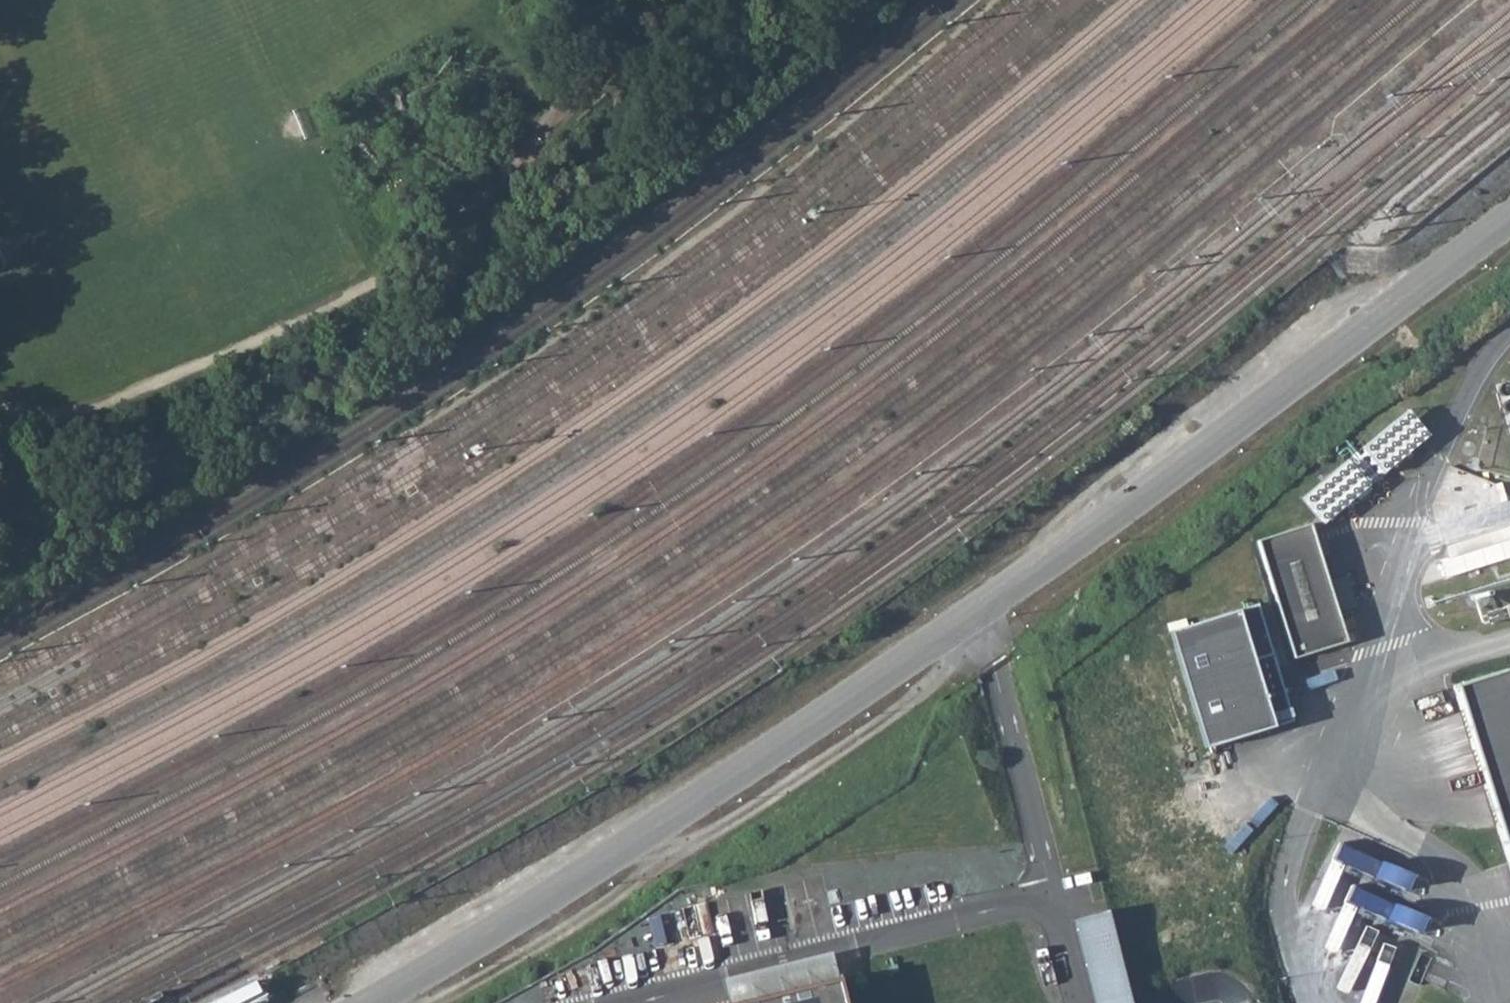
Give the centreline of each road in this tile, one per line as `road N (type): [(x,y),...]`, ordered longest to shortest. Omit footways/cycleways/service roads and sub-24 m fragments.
road 1 (residential): [(1509,214),(1049,560),(374,1002)]

